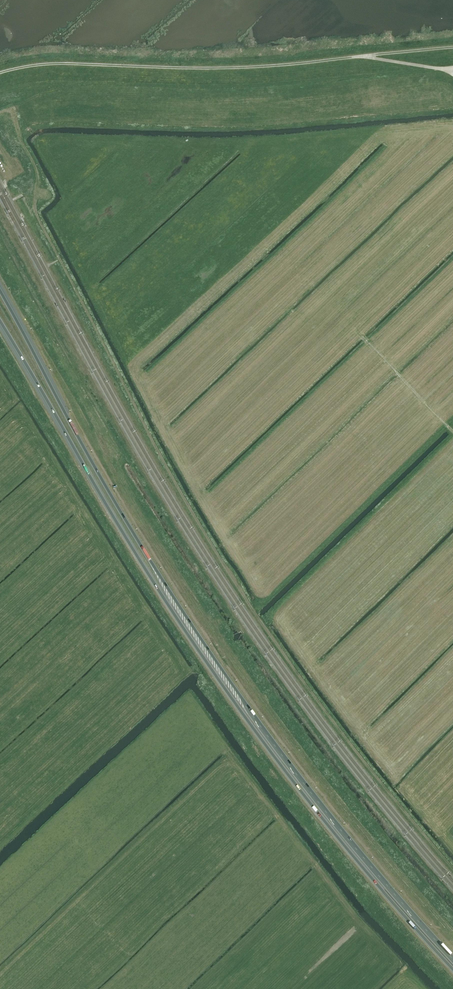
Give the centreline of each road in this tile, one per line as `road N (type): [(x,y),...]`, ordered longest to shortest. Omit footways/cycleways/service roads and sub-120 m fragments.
road 1 (trunk): [(452,959),(350,842),(201,640),(93,466),(0,292)]
road 2 (trunk): [(0,321),(146,571),(240,710),(452,968)]
road 3 (track): [(0,92),(60,82),(250,85),(452,67)]

